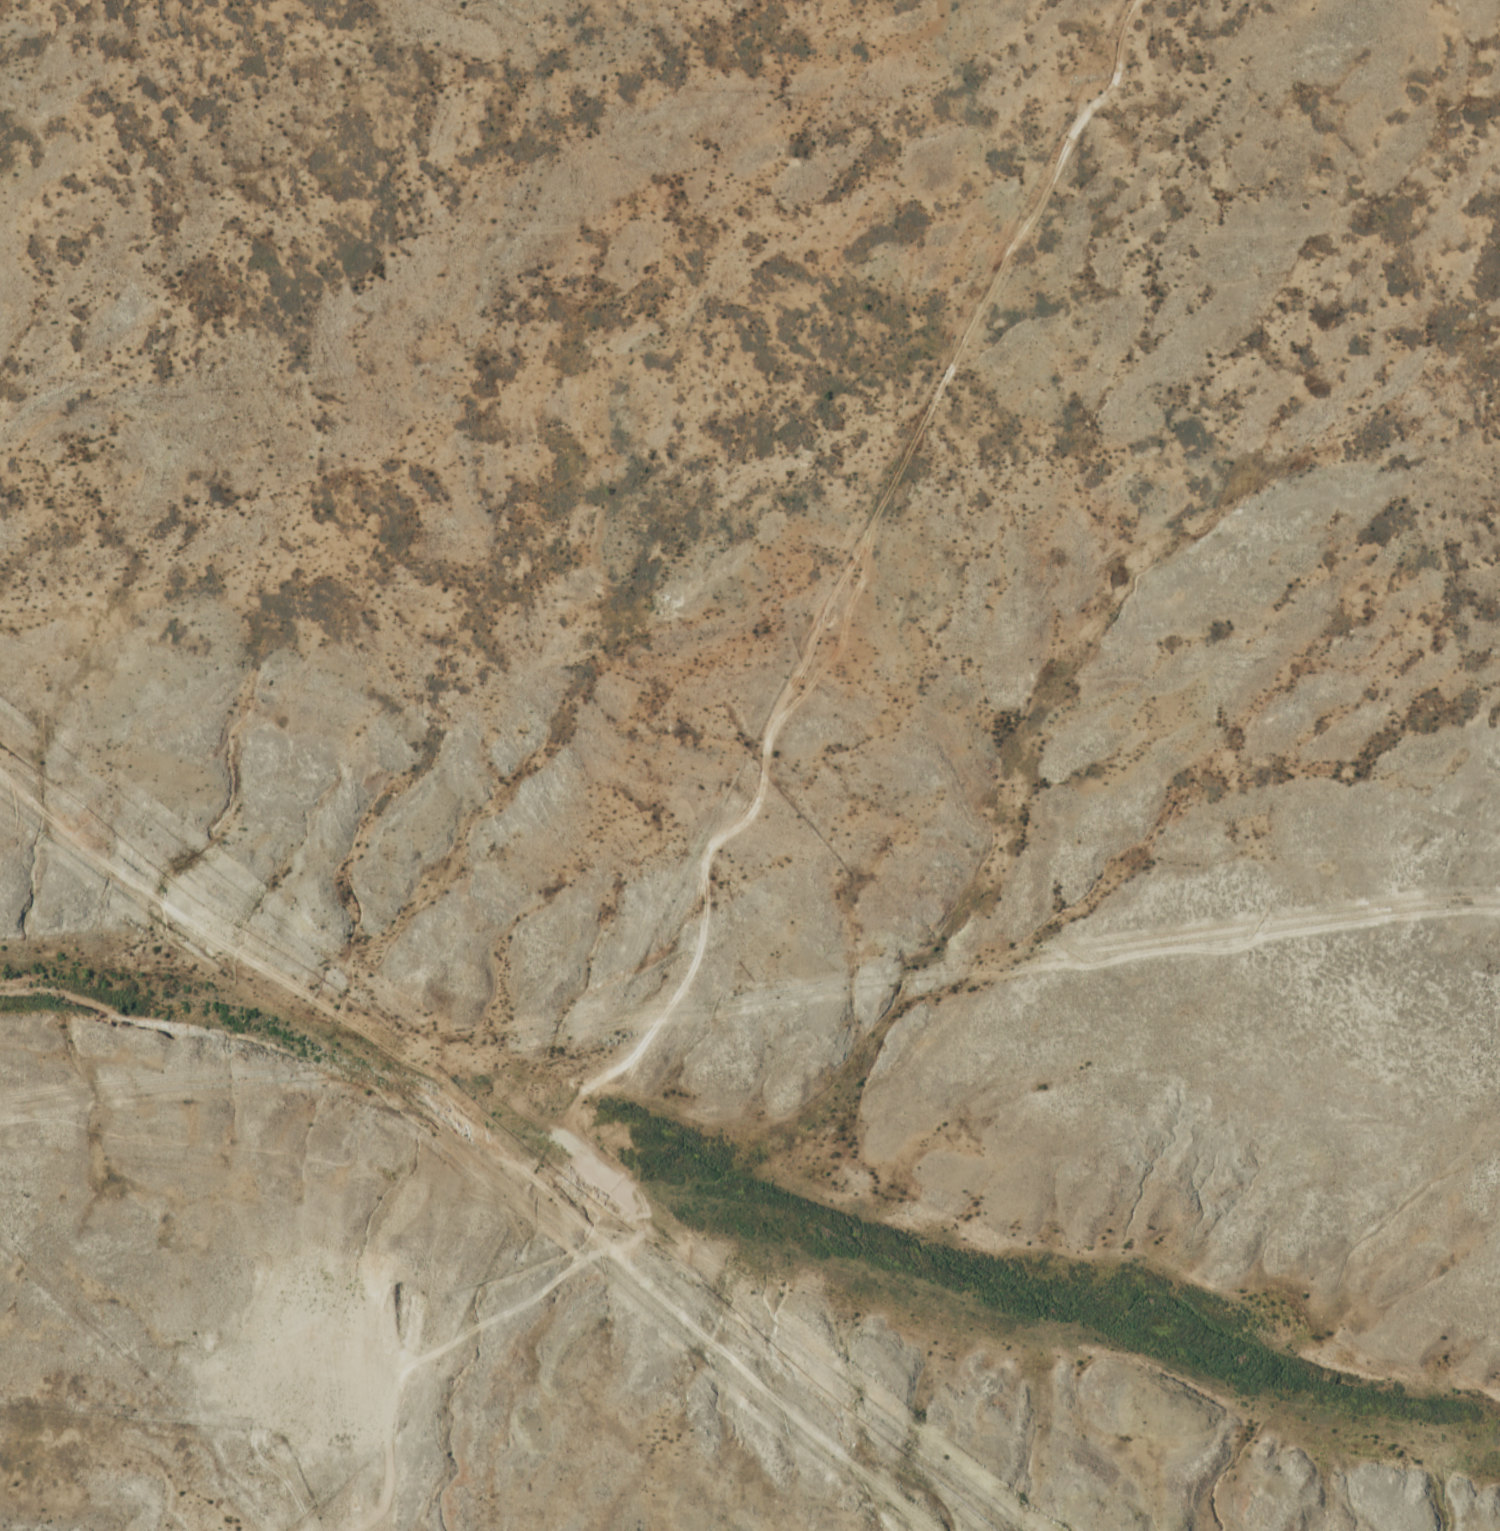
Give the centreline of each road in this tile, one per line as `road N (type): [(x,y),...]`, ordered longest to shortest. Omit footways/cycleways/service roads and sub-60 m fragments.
road 1 (residential): [(1139,0),(888,477),(768,735),(754,800),(706,848),(696,943),(673,987),(620,1074),(597,1080),(559,1063)]

